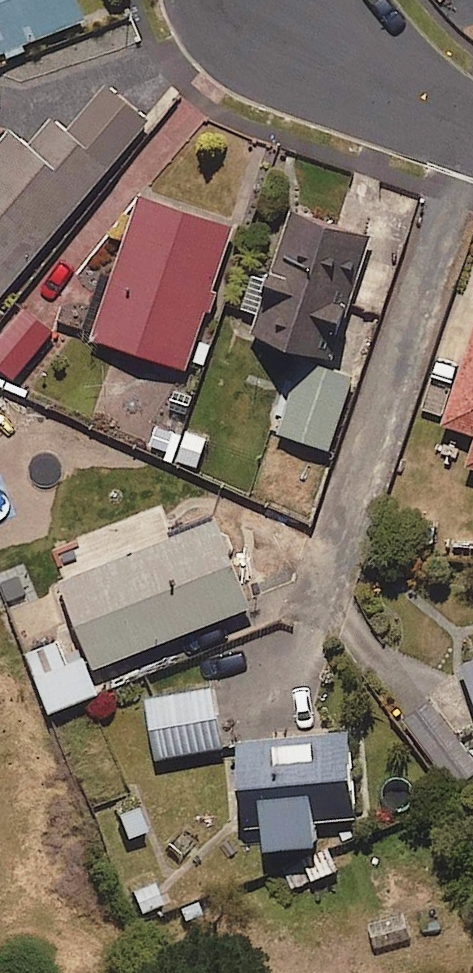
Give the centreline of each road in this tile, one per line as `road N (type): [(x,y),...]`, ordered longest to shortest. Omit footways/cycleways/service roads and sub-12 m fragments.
road 1 (residential): [(291,0),(316,38),(414,108),(472,132)]

